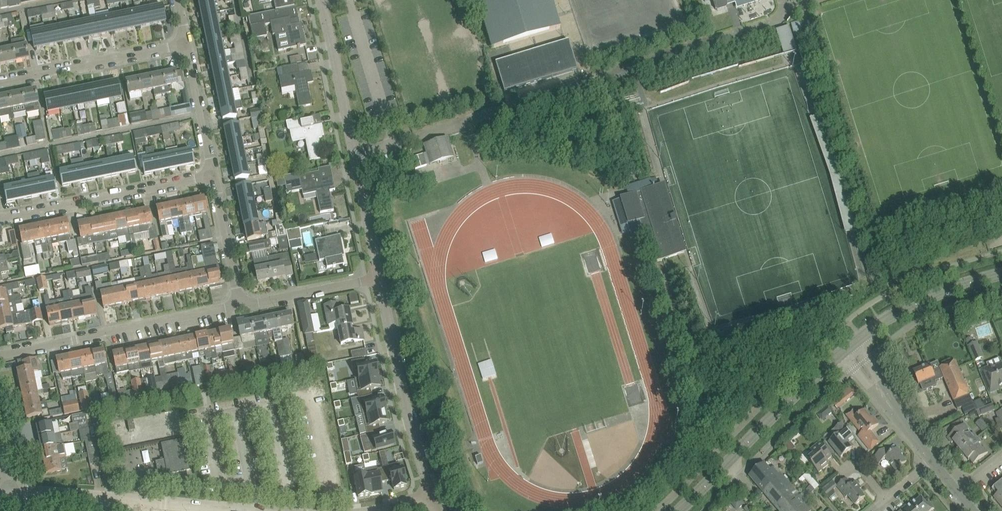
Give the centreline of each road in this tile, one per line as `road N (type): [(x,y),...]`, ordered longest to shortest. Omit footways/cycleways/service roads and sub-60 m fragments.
road 1 (unclassified): [(380,278),(322,0)]
road 2 (residential): [(0,355),(241,305)]
road 3 (unclassified): [(430,494),(380,278)]
road 4 (residential): [(0,219),(215,176)]
road 5 (tertiary): [(681,510),(838,357)]
road 6 (residential): [(0,84),(190,48)]
road 7 (tertiary): [(859,338),(932,296),(1001,277)]
road 8 (residential): [(241,305),(380,278)]
road 9 (unclassified): [(143,501),(10,487)]
road 10 (residential): [(241,305),(215,176)]
road 11 (residential): [(215,176),(190,48)]

